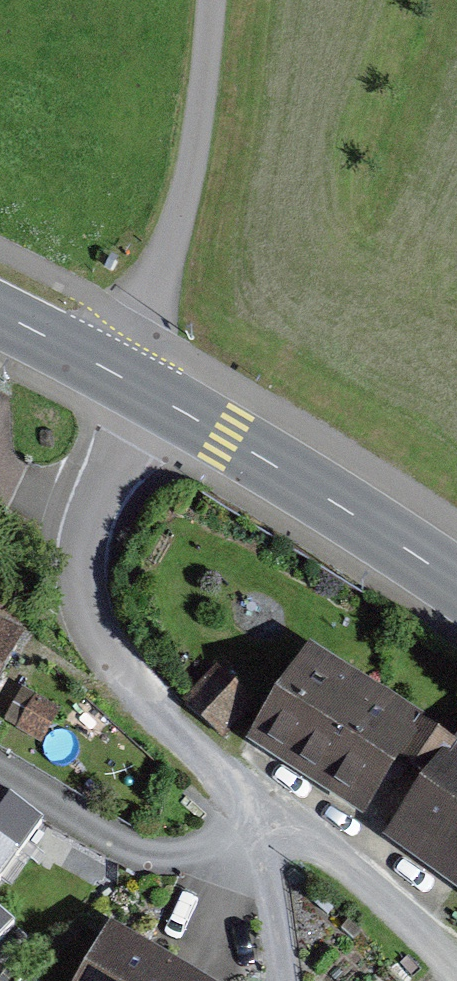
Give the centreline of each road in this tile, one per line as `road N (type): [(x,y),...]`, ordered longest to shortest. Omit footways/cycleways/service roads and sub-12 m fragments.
road 1 (residential): [(238,800),(116,663),(91,625),(81,580),(101,481),(159,397)]
road 2 (tertiary): [(159,397),(456,583)]
road 3 (residential): [(238,800),(390,887),(456,965)]
road 4 (residential): [(289,980),(259,842),(238,800)]
road 5 (tertiary): [(0,316),(159,397)]

